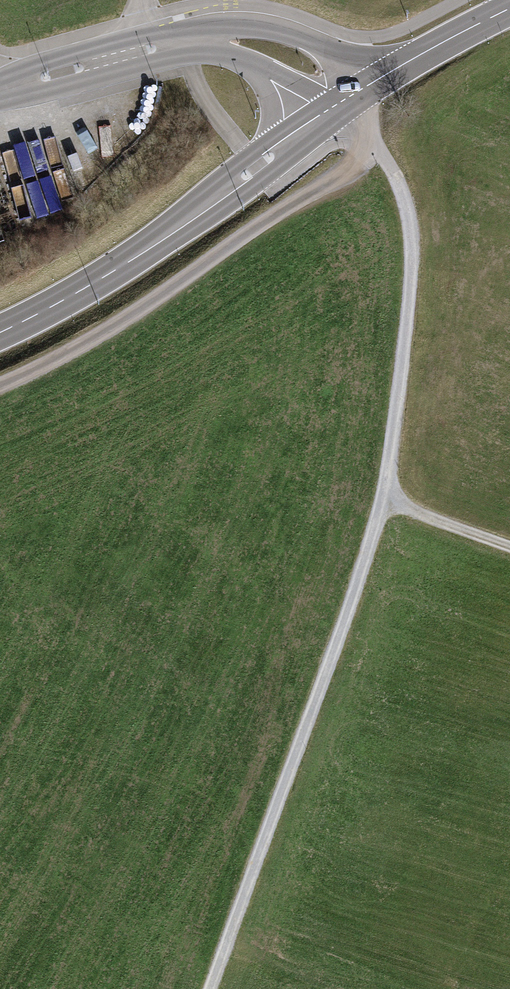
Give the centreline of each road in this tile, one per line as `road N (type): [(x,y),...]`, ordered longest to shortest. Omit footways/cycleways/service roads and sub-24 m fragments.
road 1 (track): [(210,988),(387,499),(413,252),(404,198),(377,147)]
road 2 (secondary): [(0,333),(153,245),(311,126)]
road 3 (unclassified): [(373,84),(291,33),(238,28),(186,39)]
road 4 (unclassified): [(4,90),(186,39)]
road 5 (unclassified): [(186,39),(248,57),(311,126)]
road 6 (secondary): [(373,84),(509,9)]
road 7 (track): [(231,929),(374,988)]
road 8 (track): [(509,548),(387,499)]

